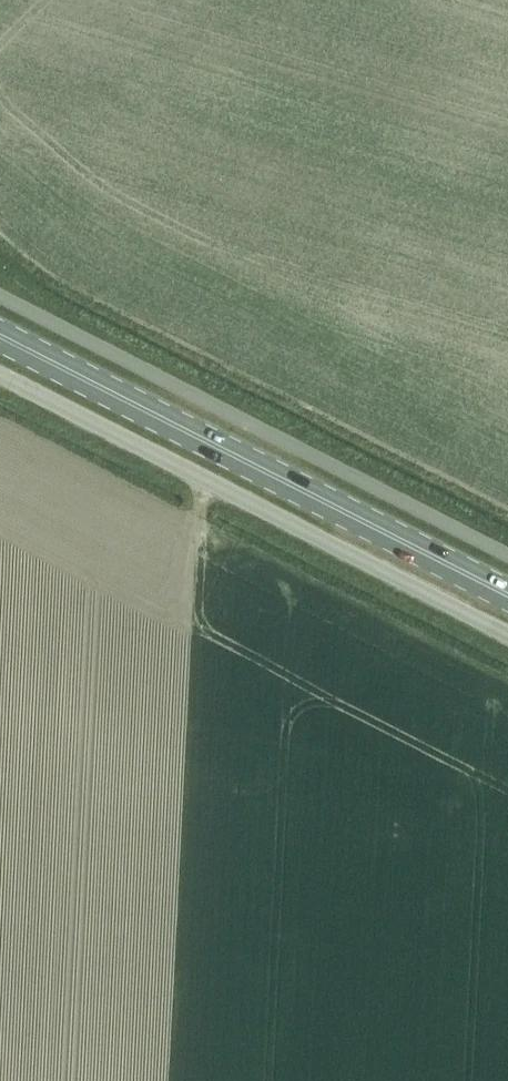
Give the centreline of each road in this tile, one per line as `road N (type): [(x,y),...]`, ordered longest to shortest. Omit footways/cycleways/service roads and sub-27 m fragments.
road 1 (unclassified): [(507,637),(0,376)]
road 2 (unclassified): [(0,296),(507,556)]
road 3 (primary): [(507,595),(0,336)]

